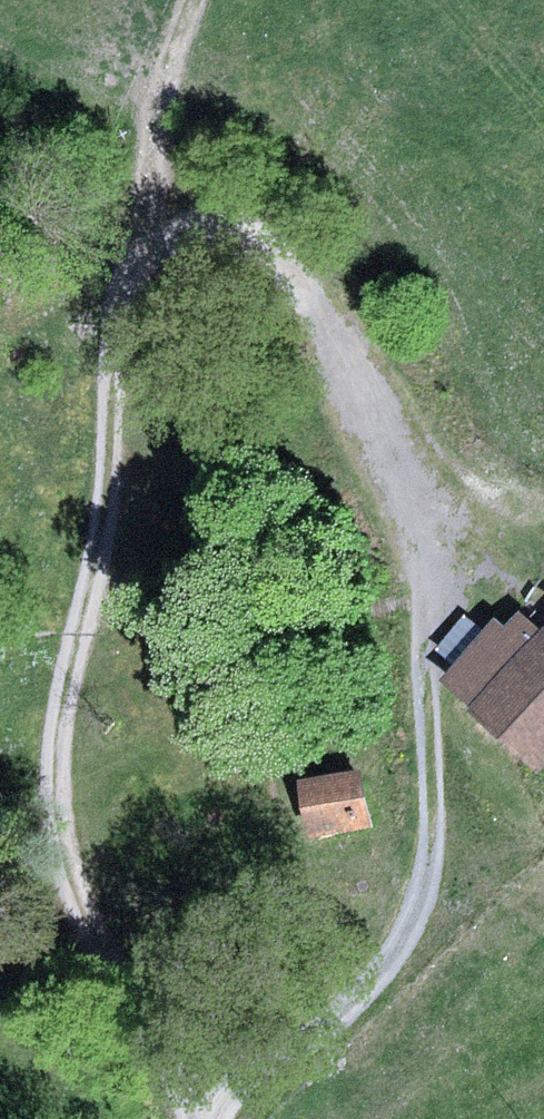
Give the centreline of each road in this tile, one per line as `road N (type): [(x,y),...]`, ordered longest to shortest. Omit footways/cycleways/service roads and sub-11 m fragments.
road 1 (track): [(216,1118),(354,1002),(416,913),(431,812),(429,568),(412,487),(349,360),(266,250),(212,223),(178,231),(140,256)]
road 2 (track): [(199,1118),(73,883),(54,793),(98,565),(118,329),(140,256)]

